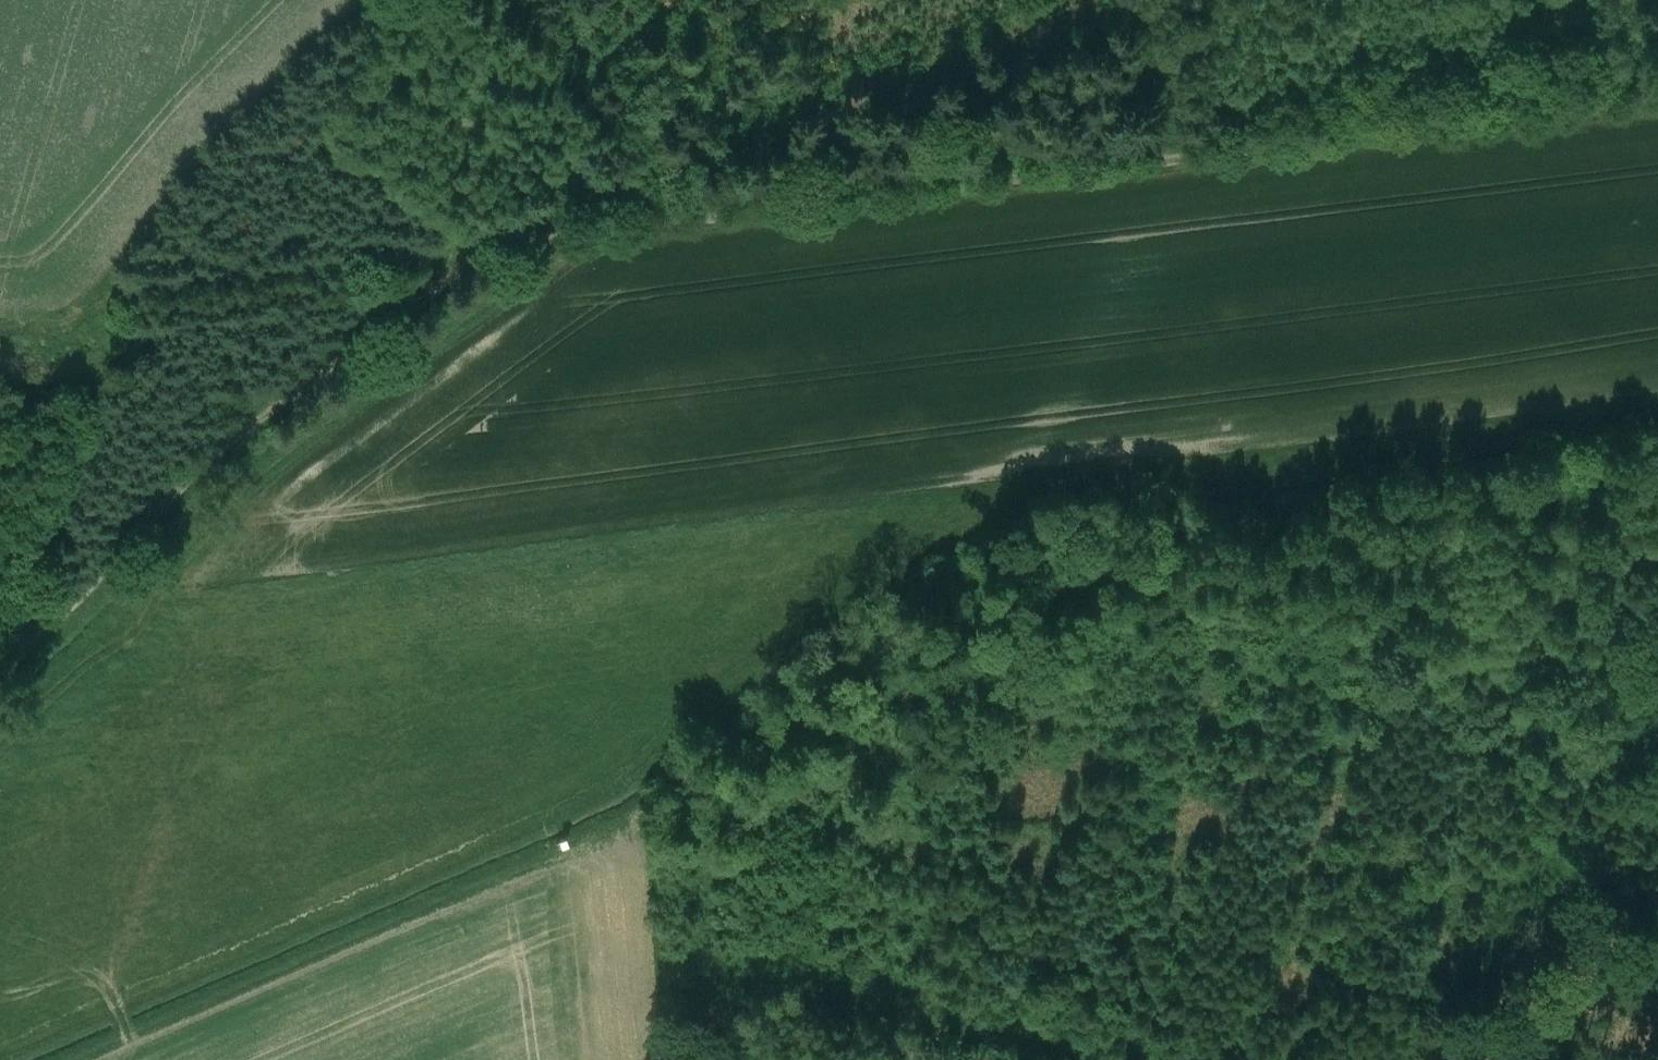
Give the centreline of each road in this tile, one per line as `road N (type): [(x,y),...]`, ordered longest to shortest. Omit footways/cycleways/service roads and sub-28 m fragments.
road 1 (track): [(0,680),(69,600),(180,497),(486,243),(1657,93)]

